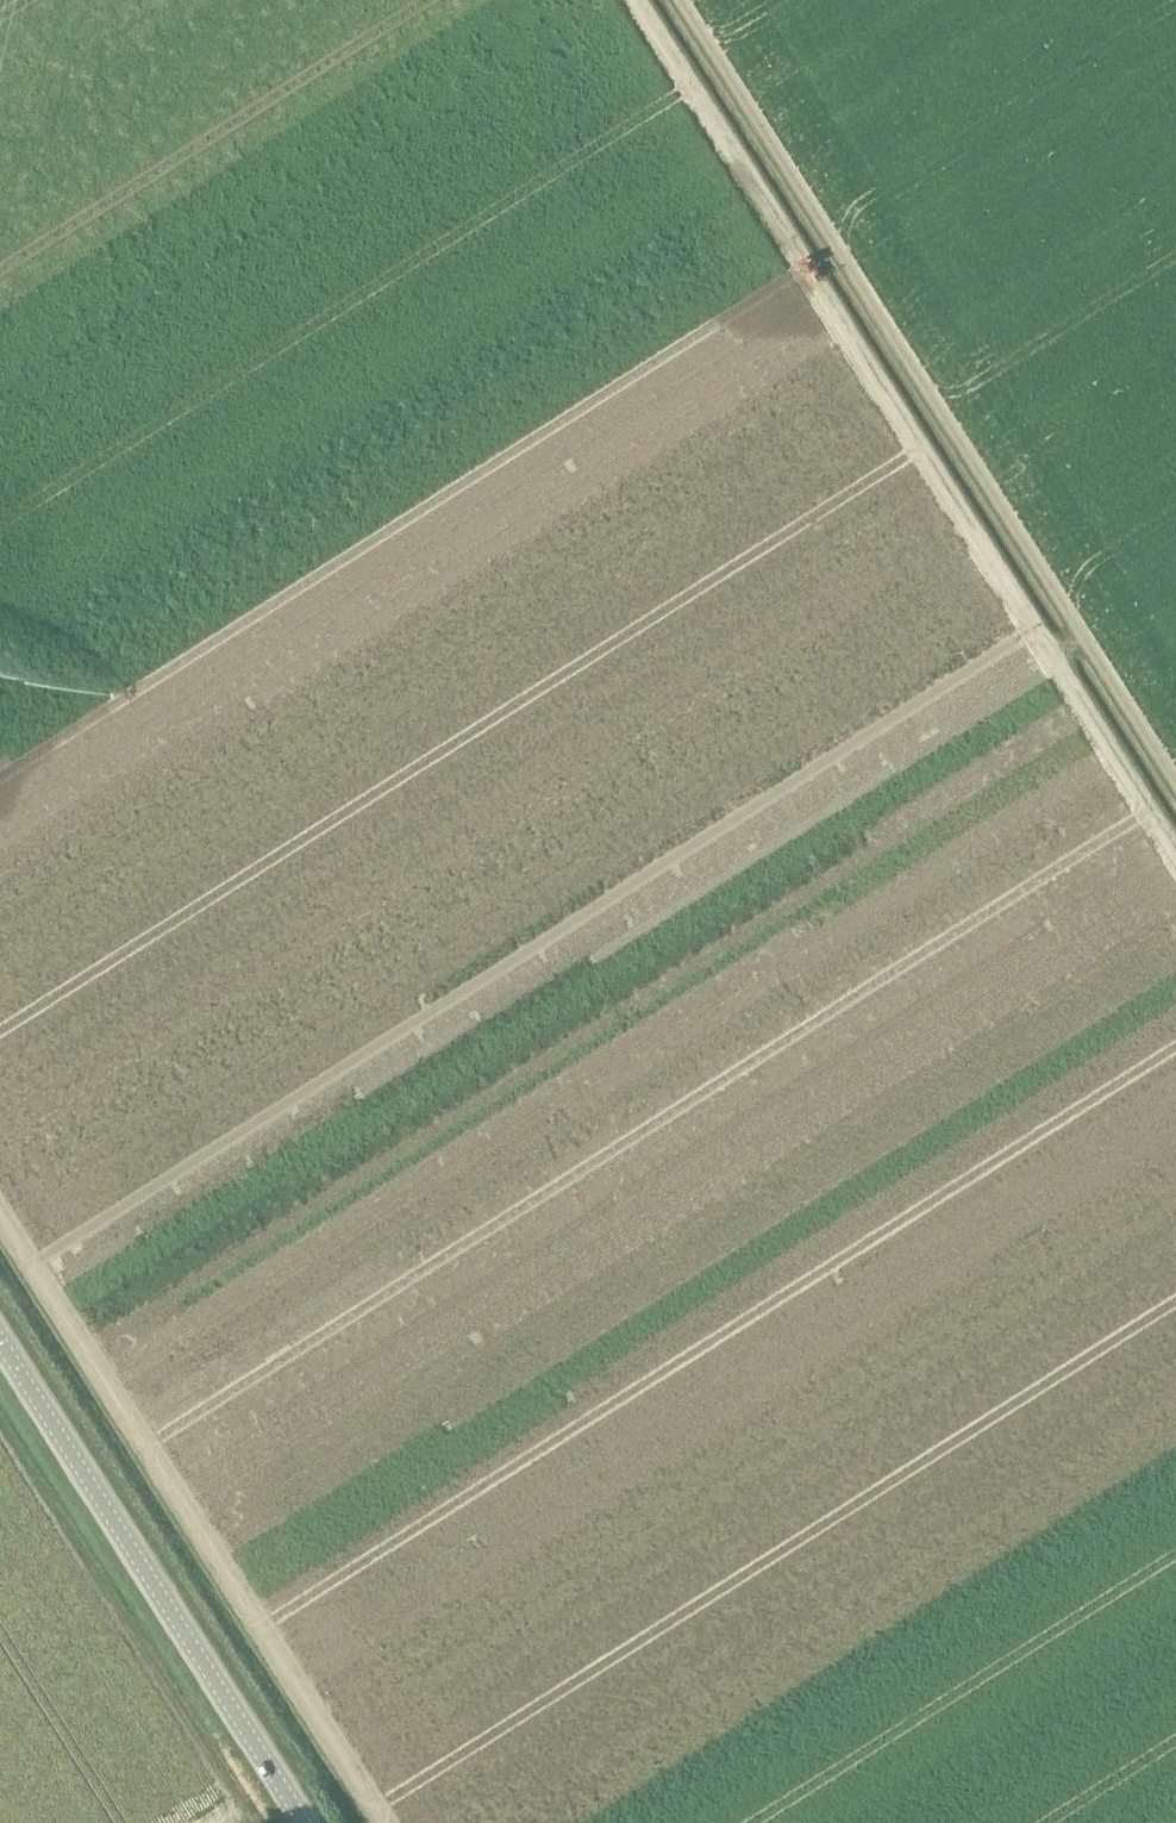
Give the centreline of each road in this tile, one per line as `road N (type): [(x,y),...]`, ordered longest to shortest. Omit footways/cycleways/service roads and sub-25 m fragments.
road 1 (unclassified): [(304,1822),(0,1342)]

